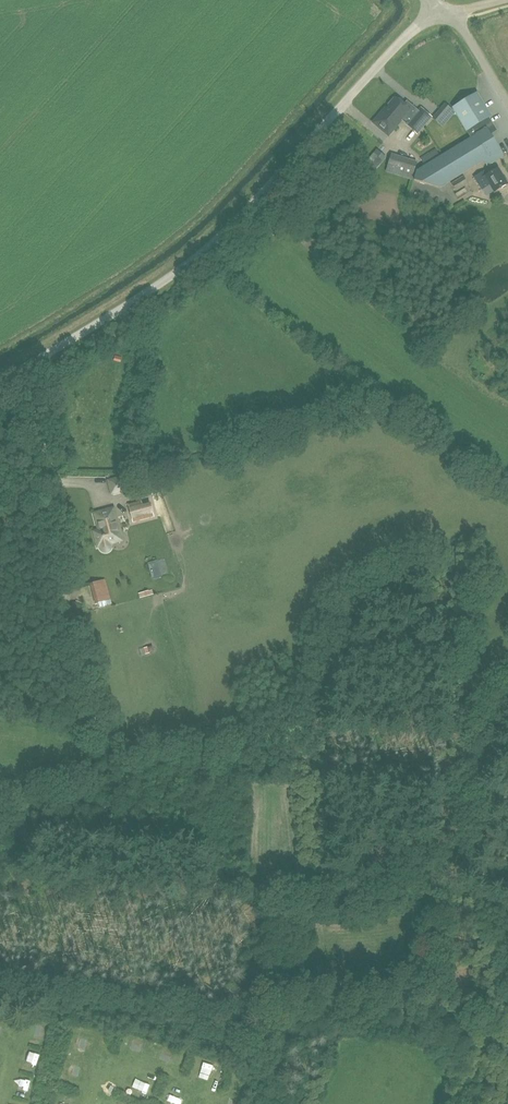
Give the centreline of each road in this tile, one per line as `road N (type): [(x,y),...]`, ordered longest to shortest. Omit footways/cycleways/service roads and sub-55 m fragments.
road 1 (unclassified): [(0,382),(208,246),(404,38),(445,12)]

